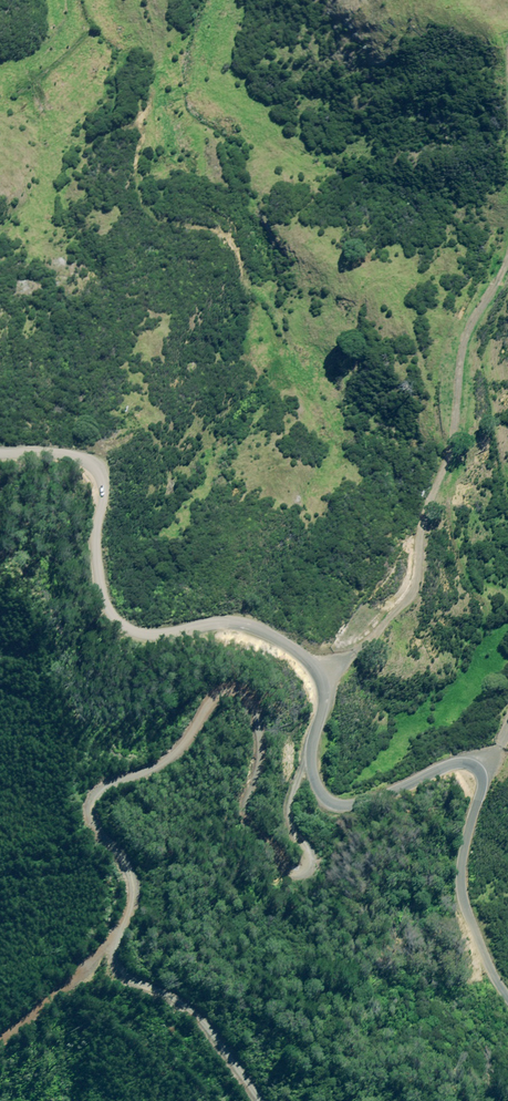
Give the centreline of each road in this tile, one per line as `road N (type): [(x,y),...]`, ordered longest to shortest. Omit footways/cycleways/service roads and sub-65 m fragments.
road 1 (tertiary): [(0,454),(64,455),(97,471),(97,568),(117,622),(156,634),(248,626),(308,662),(323,694),(311,766),(332,803),(372,800),(453,763),(478,769),(482,787),(461,889),(507,998)]
road 2 (track): [(294,791),(289,821),(307,837),(318,866),(302,880),(248,833),(244,791),(266,756),(261,722),(233,690),(195,727),(181,760),(96,802),(128,864),(137,902),(106,949),(129,981),(181,1000),(233,1055),(261,1100)]
road 3 (track): [(507,259),(462,344),(454,443),(421,527),(411,598),(320,678)]

